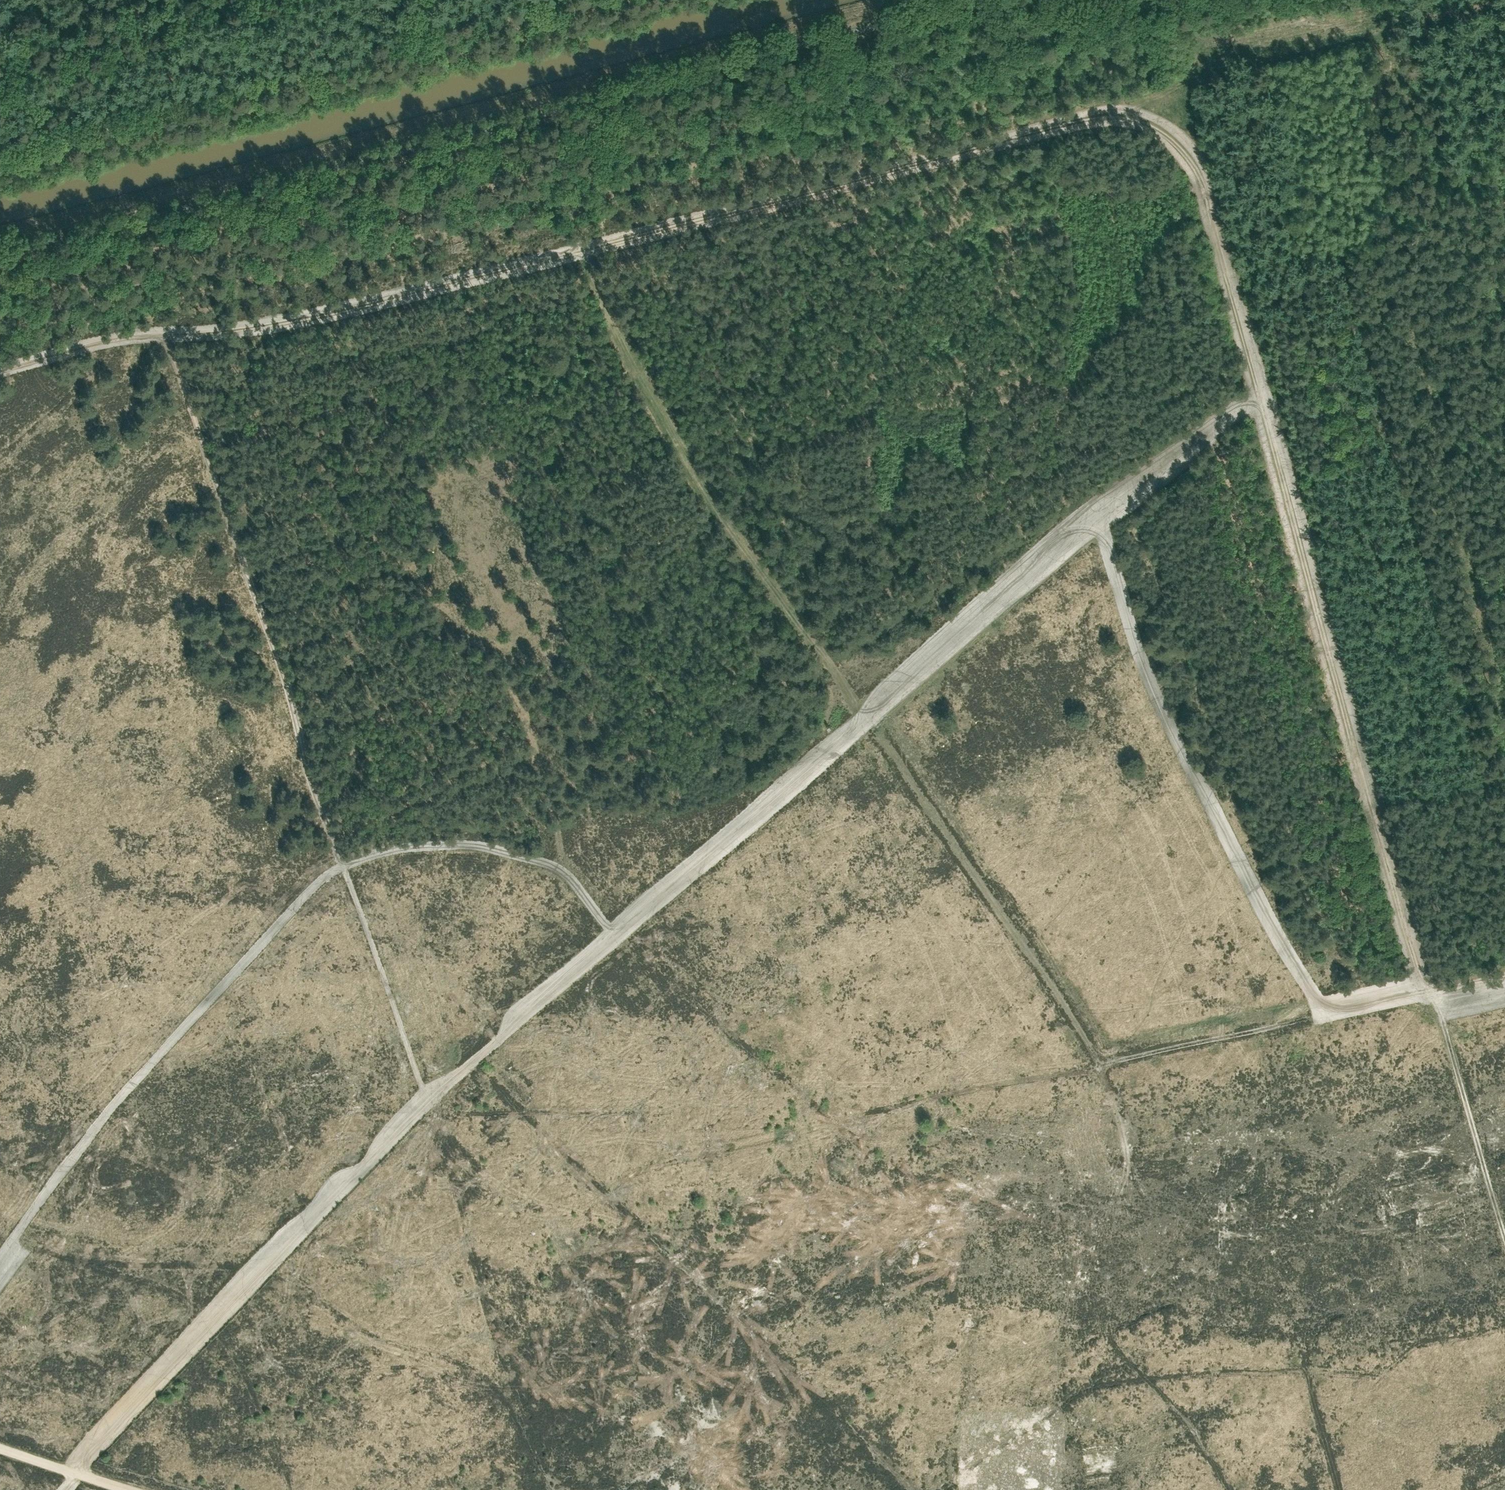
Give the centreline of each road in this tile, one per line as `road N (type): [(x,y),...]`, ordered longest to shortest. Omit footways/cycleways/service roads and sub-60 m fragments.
road 1 (unclassified): [(976,0),(0,257)]
road 2 (track): [(1504,1227),(1439,993)]

